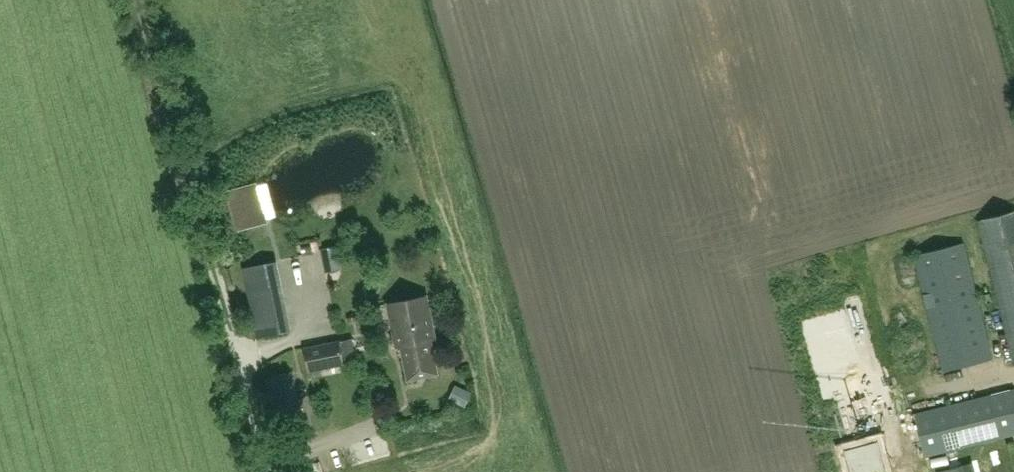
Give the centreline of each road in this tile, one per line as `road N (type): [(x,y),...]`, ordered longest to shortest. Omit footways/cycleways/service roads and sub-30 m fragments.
road 1 (track): [(140,0),(276,471)]

